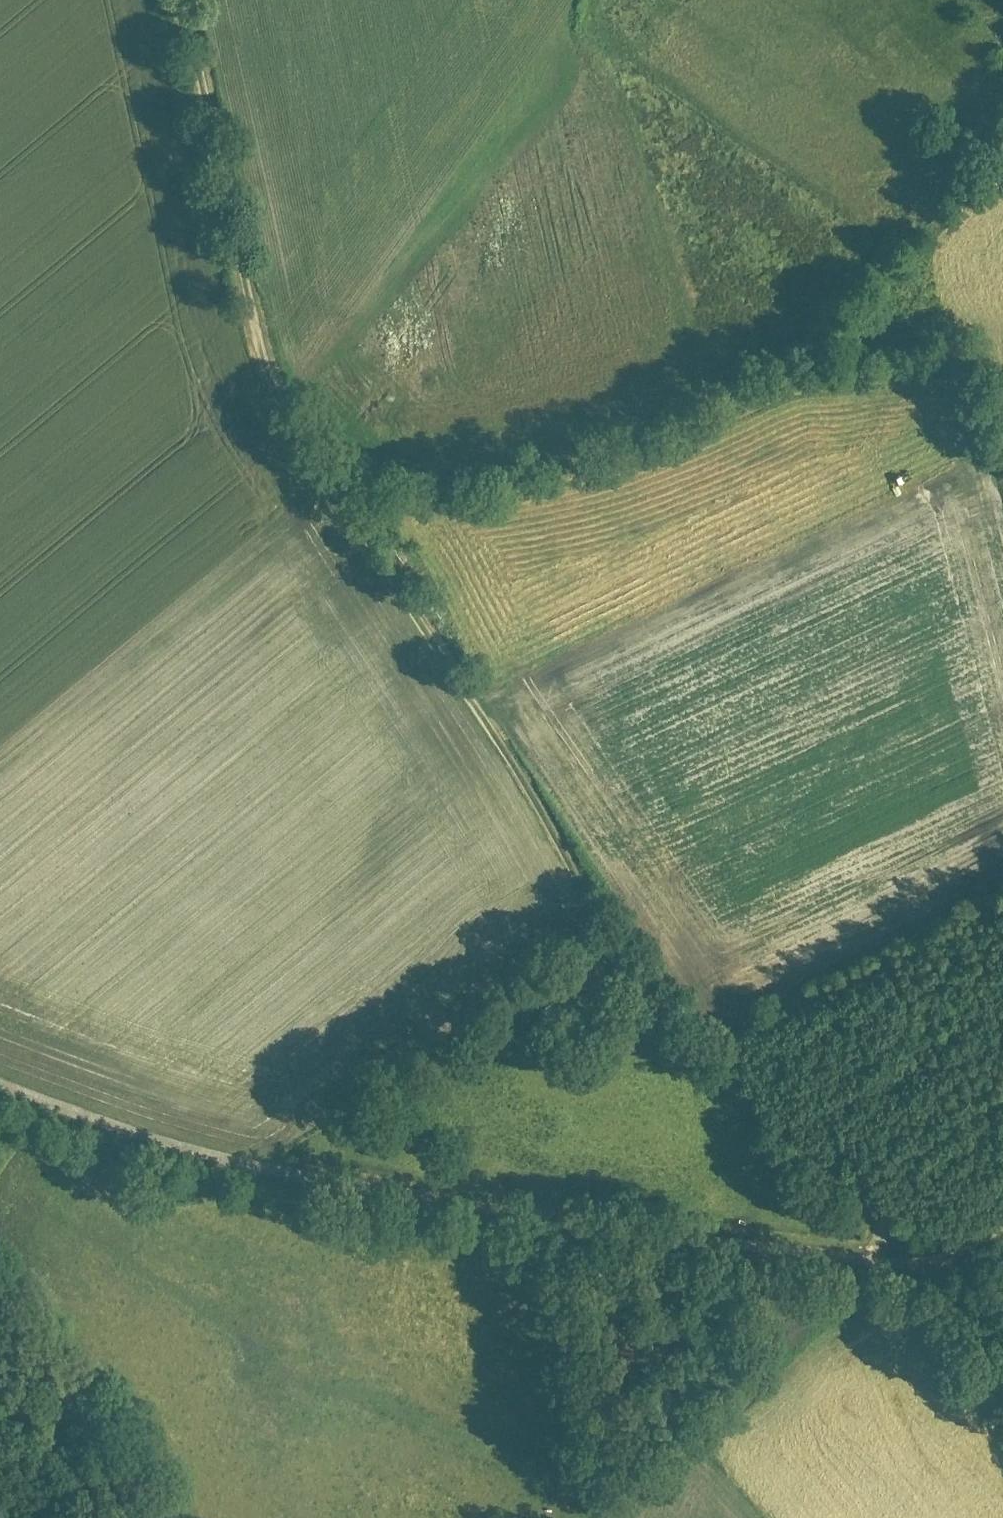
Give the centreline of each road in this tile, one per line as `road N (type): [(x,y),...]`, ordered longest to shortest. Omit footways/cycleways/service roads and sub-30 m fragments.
road 1 (track): [(165,0),(228,297),(270,391),(360,511),(646,992),(905,1259),(1002,1340)]
road 2 (residential): [(0,1082),(128,1134),(310,1179),(905,1259),(959,1256),(1002,1228)]

